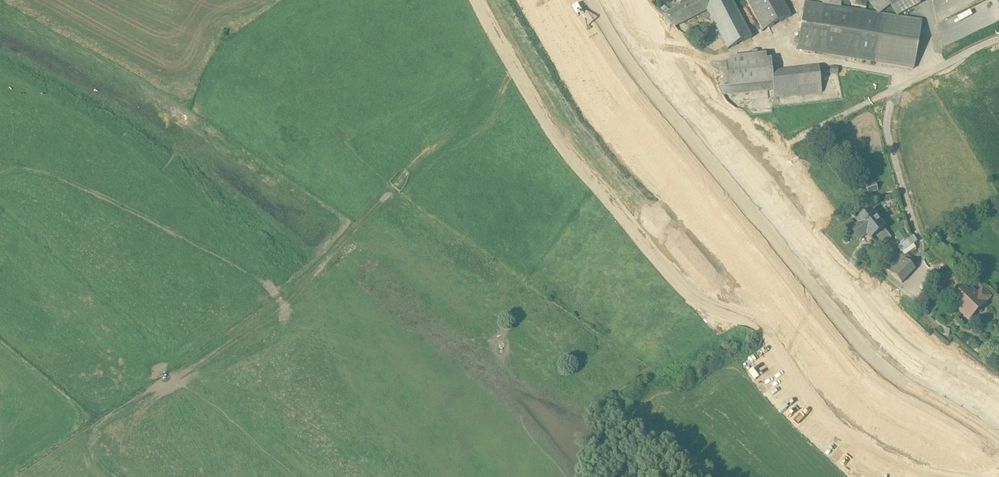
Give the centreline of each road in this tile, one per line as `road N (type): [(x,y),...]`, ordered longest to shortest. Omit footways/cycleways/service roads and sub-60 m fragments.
road 1 (track): [(916,476),(835,426),(675,242),(574,121),(506,0)]
road 2 (unclassified): [(750,170),(894,350),(998,414)]
road 3 (unclassified): [(750,170),(998,40)]
road 4 (unclassified): [(619,0),(642,45),(750,170)]
road 5 (track): [(712,76),(671,71),(575,130)]

